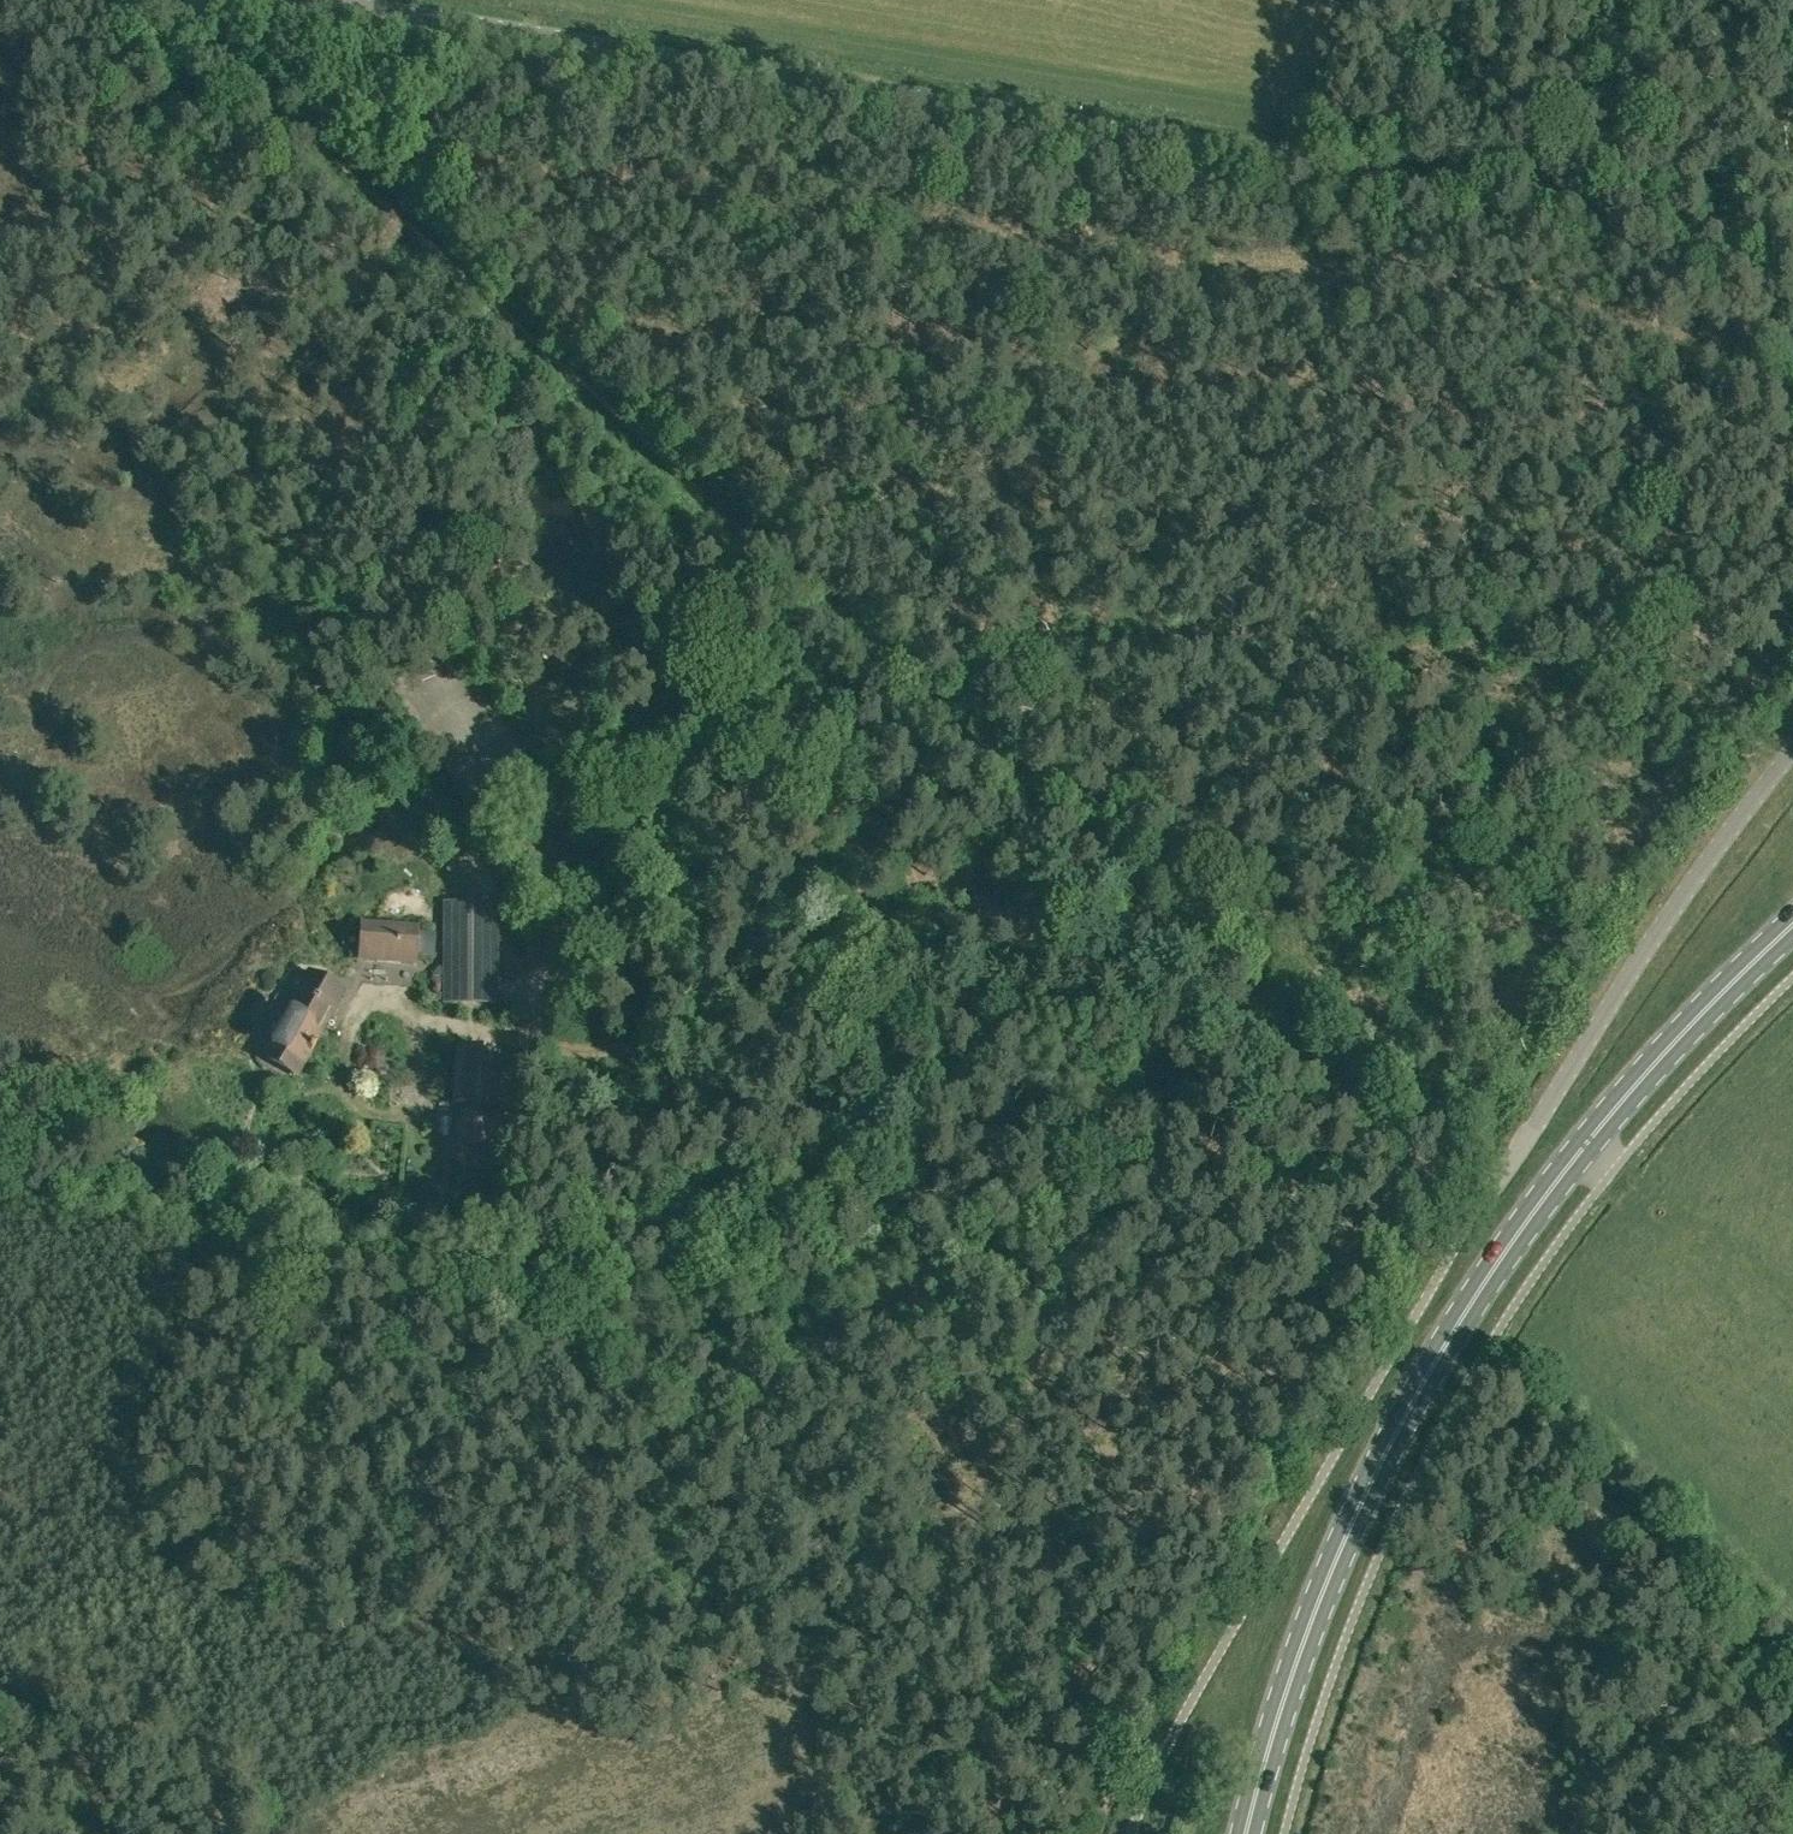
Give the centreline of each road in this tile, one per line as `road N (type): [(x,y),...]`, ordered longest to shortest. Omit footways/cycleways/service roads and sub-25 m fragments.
road 1 (tertiary): [(1792,241),(315,0)]
road 2 (secondary): [(1250,1833),(1294,1672),(1341,1548),(1427,1375),(1541,1206),(1615,1115),(1792,931)]
road 3 (unclassified): [(1492,1194),(1657,939),(1792,757)]

